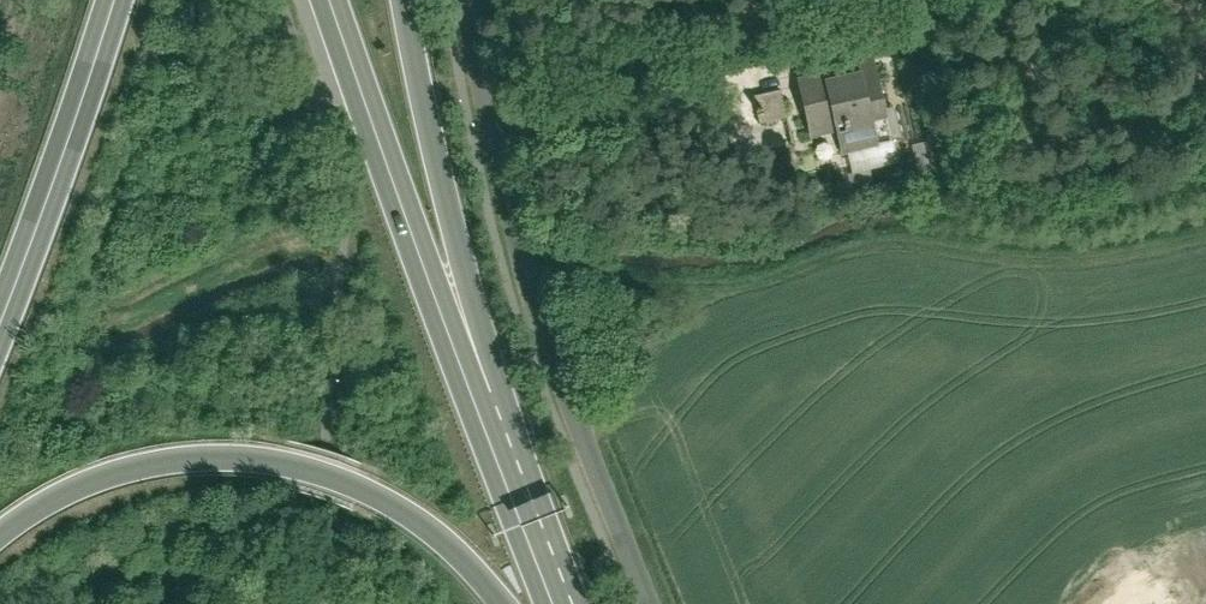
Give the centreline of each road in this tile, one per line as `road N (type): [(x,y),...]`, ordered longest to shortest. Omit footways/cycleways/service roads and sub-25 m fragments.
road 1 (primary): [(555,564),(469,372),(332,0)]
road 2 (primary): [(0,529),(52,494),(156,457),(202,449),(288,455),(398,494),(466,543),(520,603)]
road 3 (primary): [(555,564),(468,288),(404,0)]
road 4 (unclassified): [(654,603),(595,465),(483,82)]
road 5 (unclassified): [(483,82),(897,0)]
road 6 (primary): [(0,321),(115,0)]

